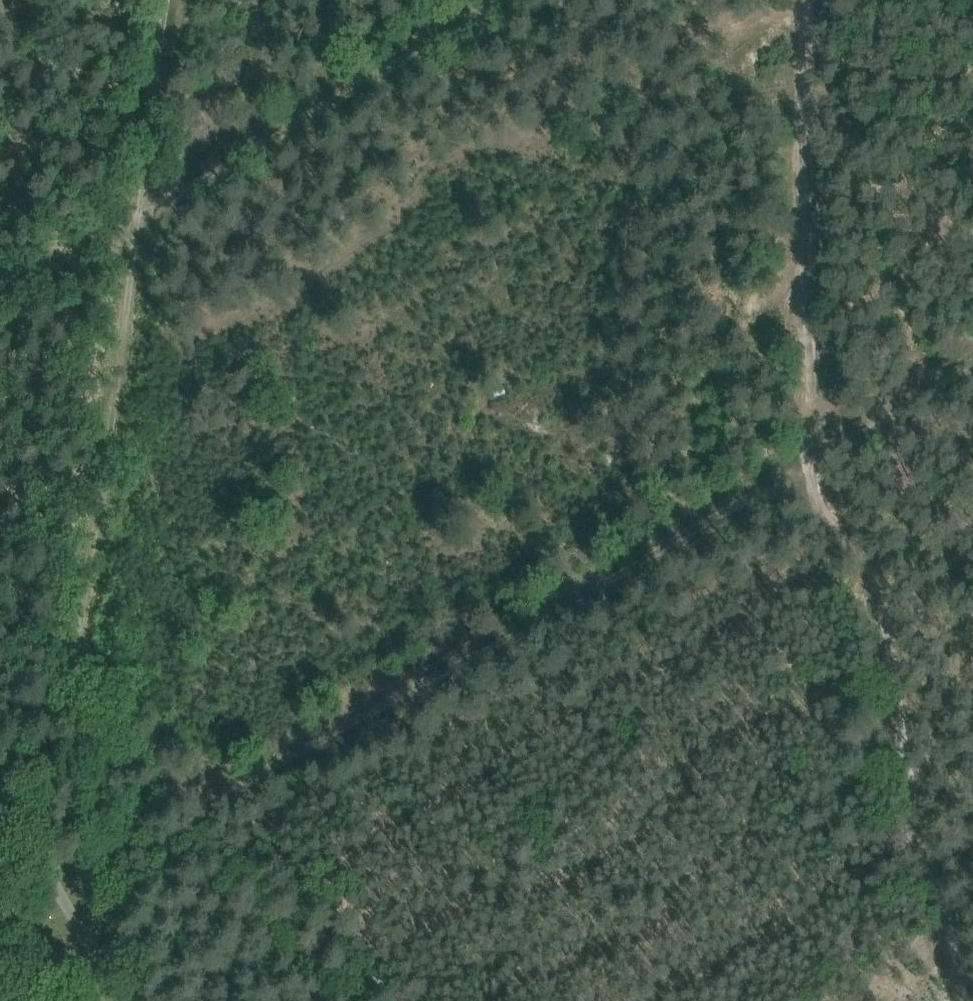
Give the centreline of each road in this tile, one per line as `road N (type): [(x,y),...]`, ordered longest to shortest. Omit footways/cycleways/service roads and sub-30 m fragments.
road 1 (track): [(972,369),(202,808)]
road 2 (track): [(490,0),(0,297)]
road 3 (track): [(814,461),(824,497),(882,596),(917,817),(963,1000)]
road 4 (track): [(814,461),(818,342),(802,74),(809,0)]
road 5 (track): [(78,662),(128,218)]
road 6 (track): [(202,808),(0,569)]
road 7 (track): [(360,1000),(202,808)]

